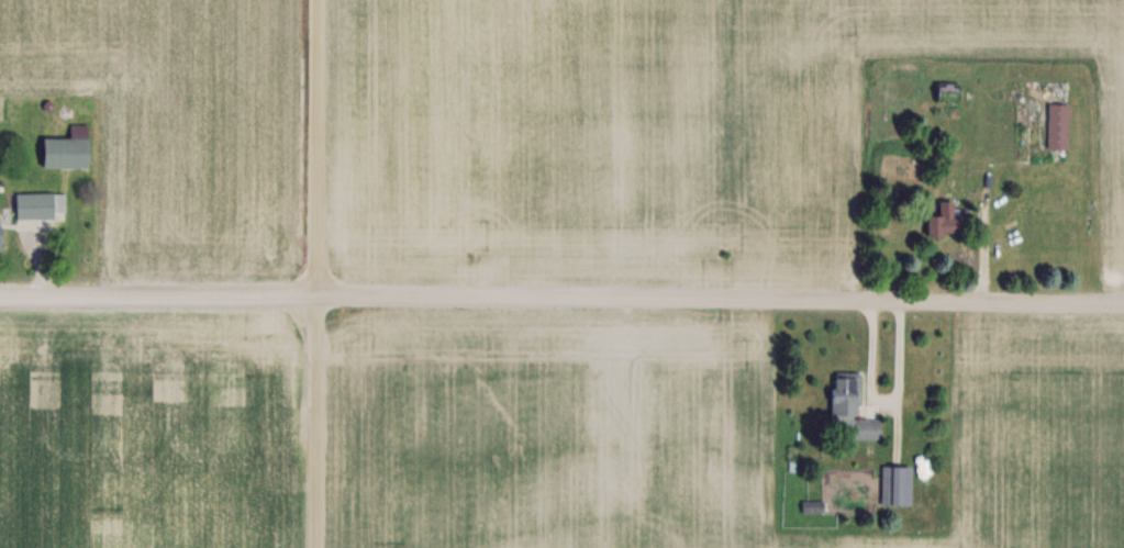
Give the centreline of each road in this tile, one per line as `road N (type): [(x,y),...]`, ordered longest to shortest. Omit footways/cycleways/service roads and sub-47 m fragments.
road 1 (residential): [(0,294),(1123,300)]
road 2 (residential): [(318,547),(320,0)]

